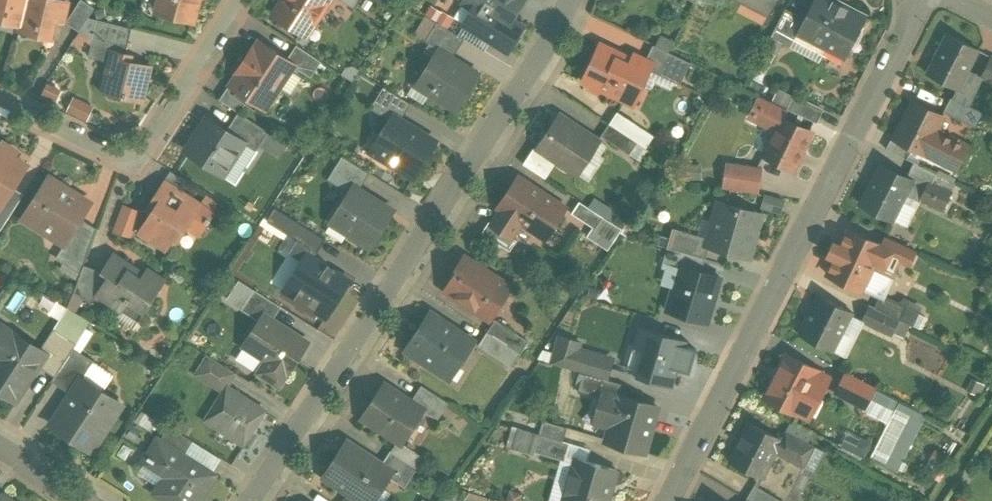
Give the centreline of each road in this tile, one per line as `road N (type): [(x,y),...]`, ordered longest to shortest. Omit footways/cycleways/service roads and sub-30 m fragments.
road 1 (residential): [(578,0),(253,500)]
road 2 (residential): [(919,0),(664,500)]
road 3 (residential): [(0,92),(100,148),(135,150),(151,140),(244,0)]

